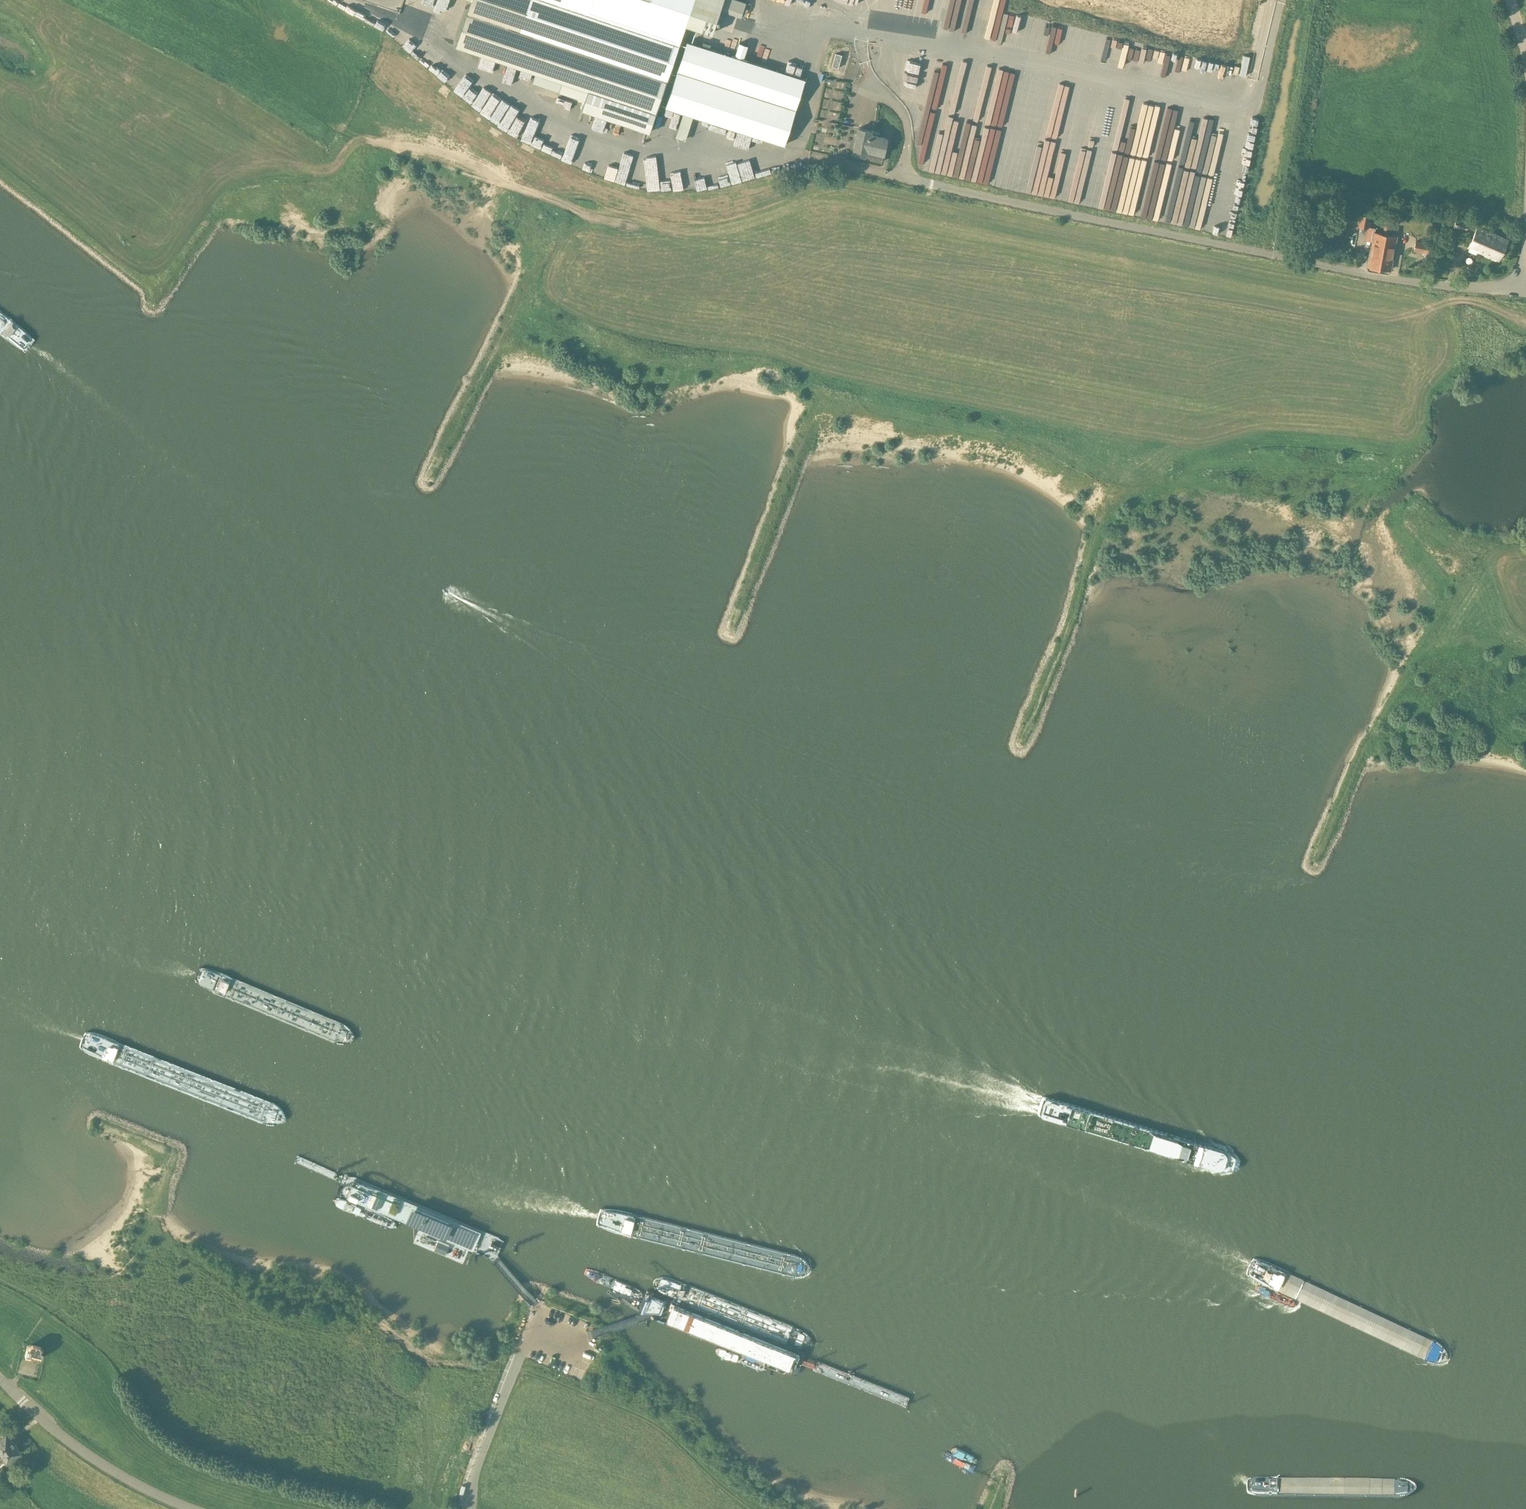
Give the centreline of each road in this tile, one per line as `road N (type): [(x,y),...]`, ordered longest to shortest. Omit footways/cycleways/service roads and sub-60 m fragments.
road 1 (unclassified): [(1525,291),(1378,277),(900,177)]
road 2 (unclassified): [(190,1508),(68,1440),(0,1380)]
road 3 (unclassified): [(866,19),(869,73),(907,126),(900,177)]
road 4 (unclassified): [(468,1508),(471,1477),(519,1359)]

